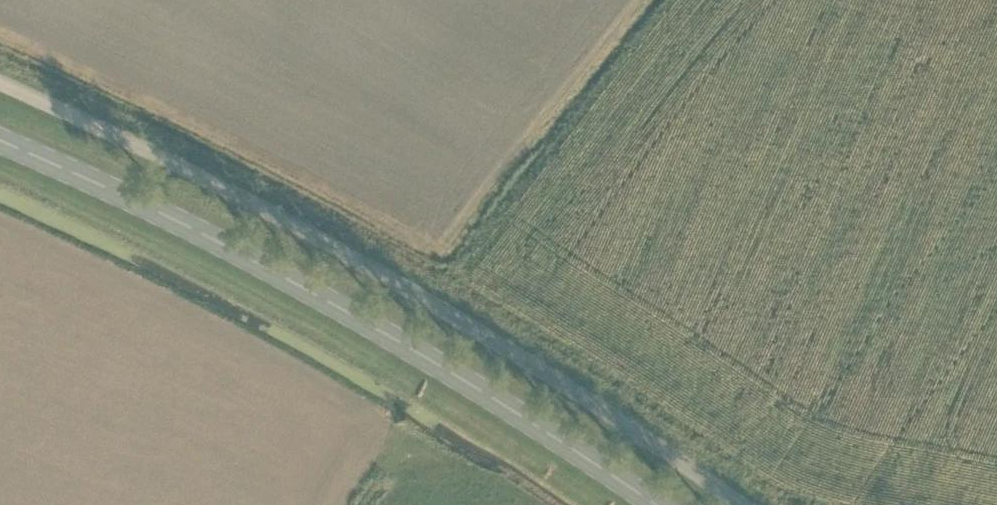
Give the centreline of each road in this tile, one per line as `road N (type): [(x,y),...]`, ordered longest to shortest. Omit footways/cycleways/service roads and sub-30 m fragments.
road 1 (unclassified): [(745,504),(431,299),(195,171),(0,81)]
road 2 (secondary): [(656,504),(416,351),(223,243),(0,139)]

